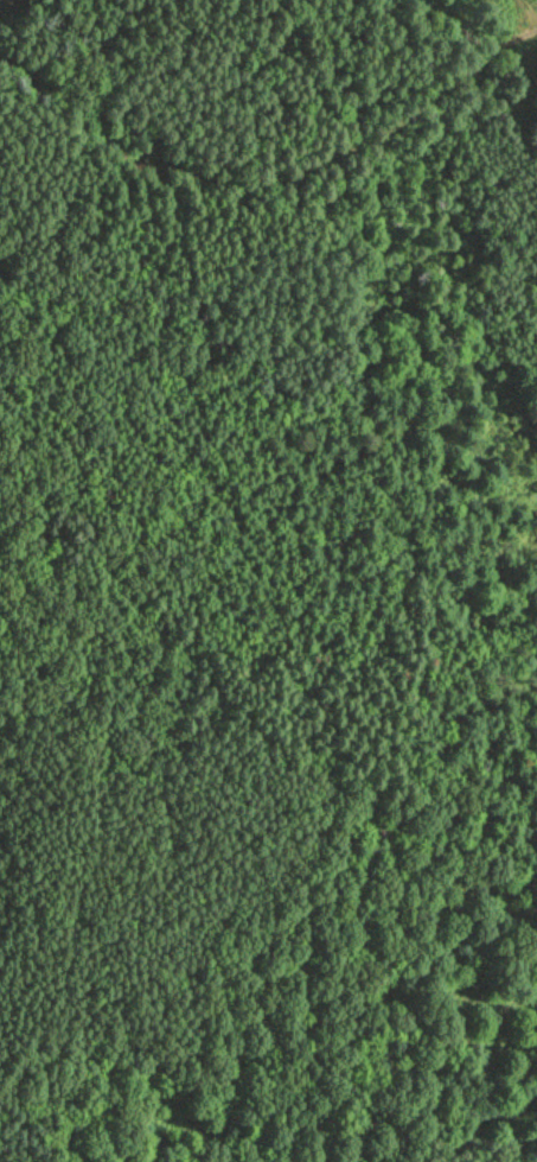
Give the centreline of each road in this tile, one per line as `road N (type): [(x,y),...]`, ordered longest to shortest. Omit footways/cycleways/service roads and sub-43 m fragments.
road 1 (track): [(0,186),(98,148),(266,179),(352,145),(486,69),(536,50)]

